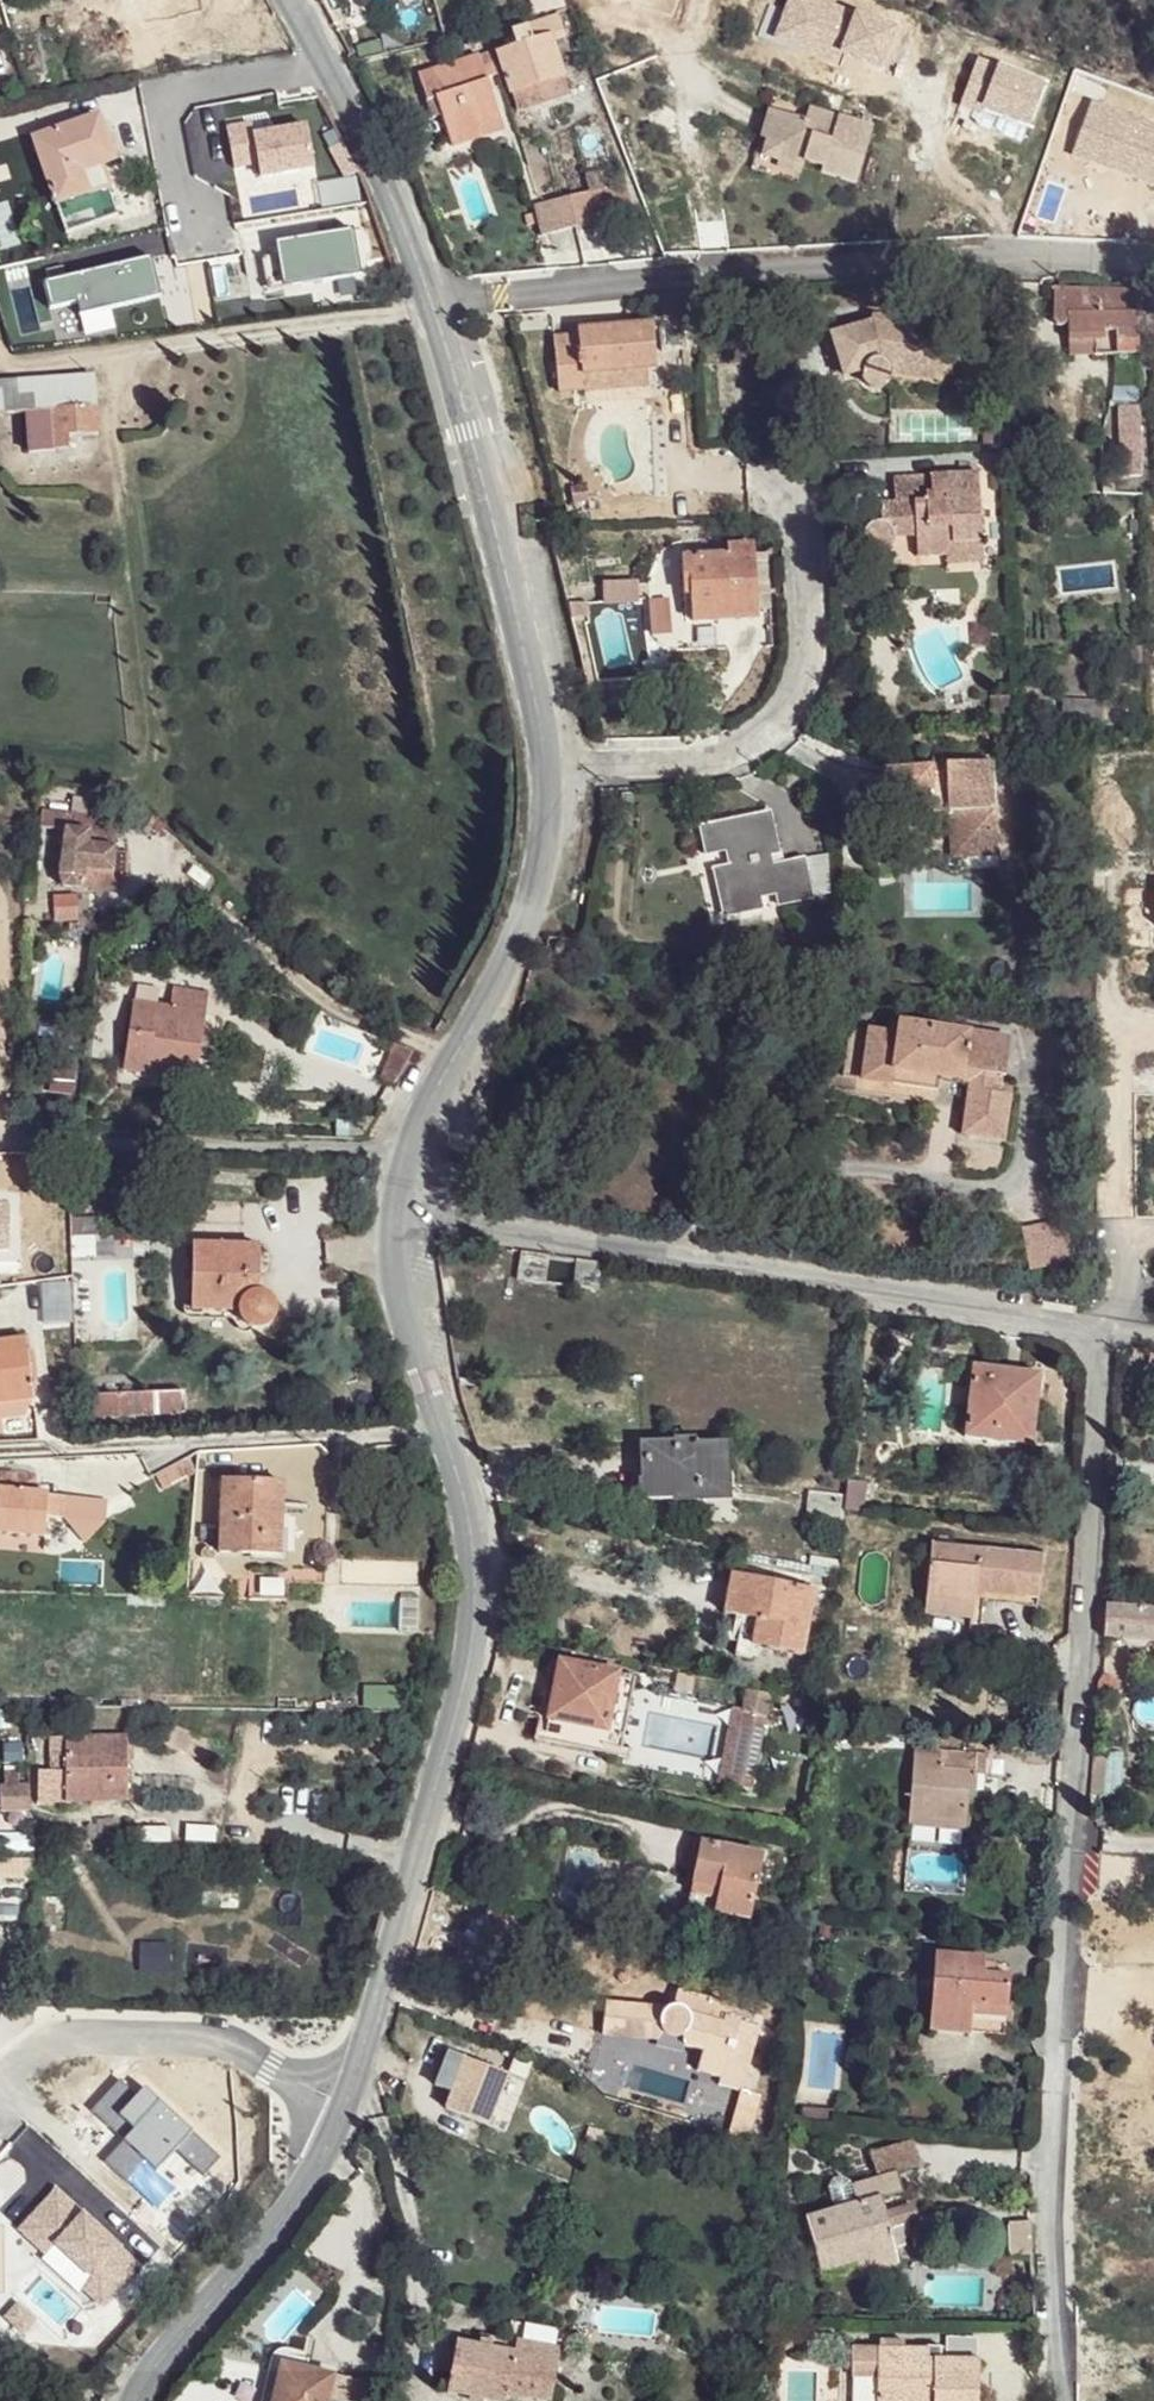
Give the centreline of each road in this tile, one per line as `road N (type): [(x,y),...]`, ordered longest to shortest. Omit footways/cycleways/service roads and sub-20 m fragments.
road 1 (residential): [(1068,2400),(1053,2280),(1053,2122),(1106,1331)]
road 2 (tertiary): [(404,1218),(410,1306),(475,1541),(476,1638),(428,1833),(345,2103)]
road 3 (residential): [(429,305),(844,264),(1075,257),(1153,274)]
road 4 (residential): [(1106,1331),(670,1253),(404,1218)]
road 5 (residential): [(802,471),(812,661),(771,732),(727,755),(544,766)]
road 6 (tertiary): [(429,305),(468,430),(544,766)]
road 7 (track): [(0,1449),(449,1428)]
road 8 (residential): [(0,1143),(416,1147)]
road 9 (tertiary): [(544,766),(548,840),(536,892),(416,1147)]
road 10 (residential): [(0,2073),(62,2032),(131,2023),(345,2103)]
road 11 (tertiary): [(345,2103),(320,2161),(134,2400)]
road 12 (residential): [(200,231),(165,99),(321,61)]
road 13 (tertiary): [(321,61),(376,162),(429,305)]

